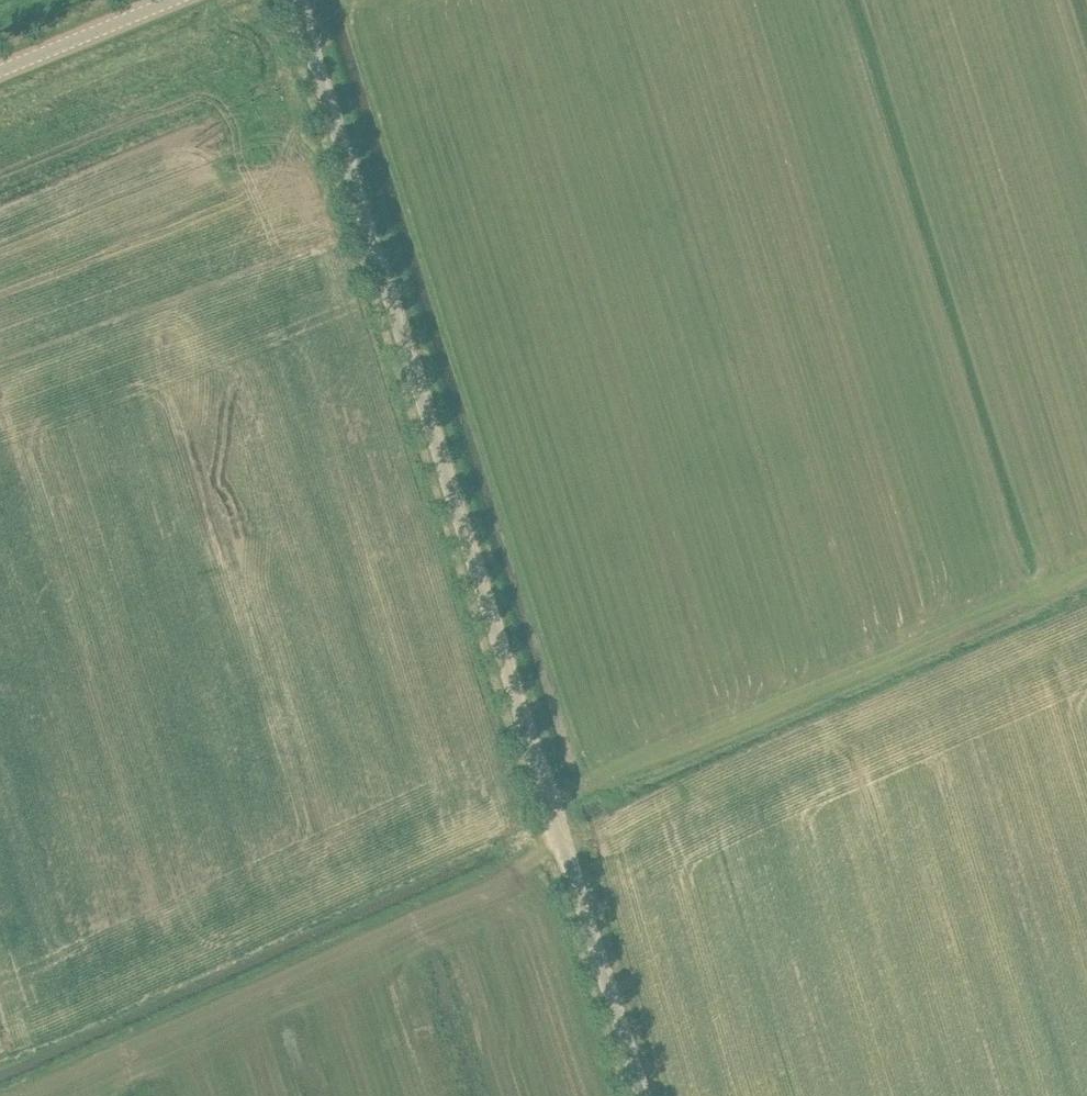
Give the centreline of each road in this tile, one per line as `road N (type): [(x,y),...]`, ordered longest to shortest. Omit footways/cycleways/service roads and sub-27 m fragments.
road 1 (unclassified): [(641,1095),(295,0)]
road 2 (unclassified): [(0,72),(177,0)]

